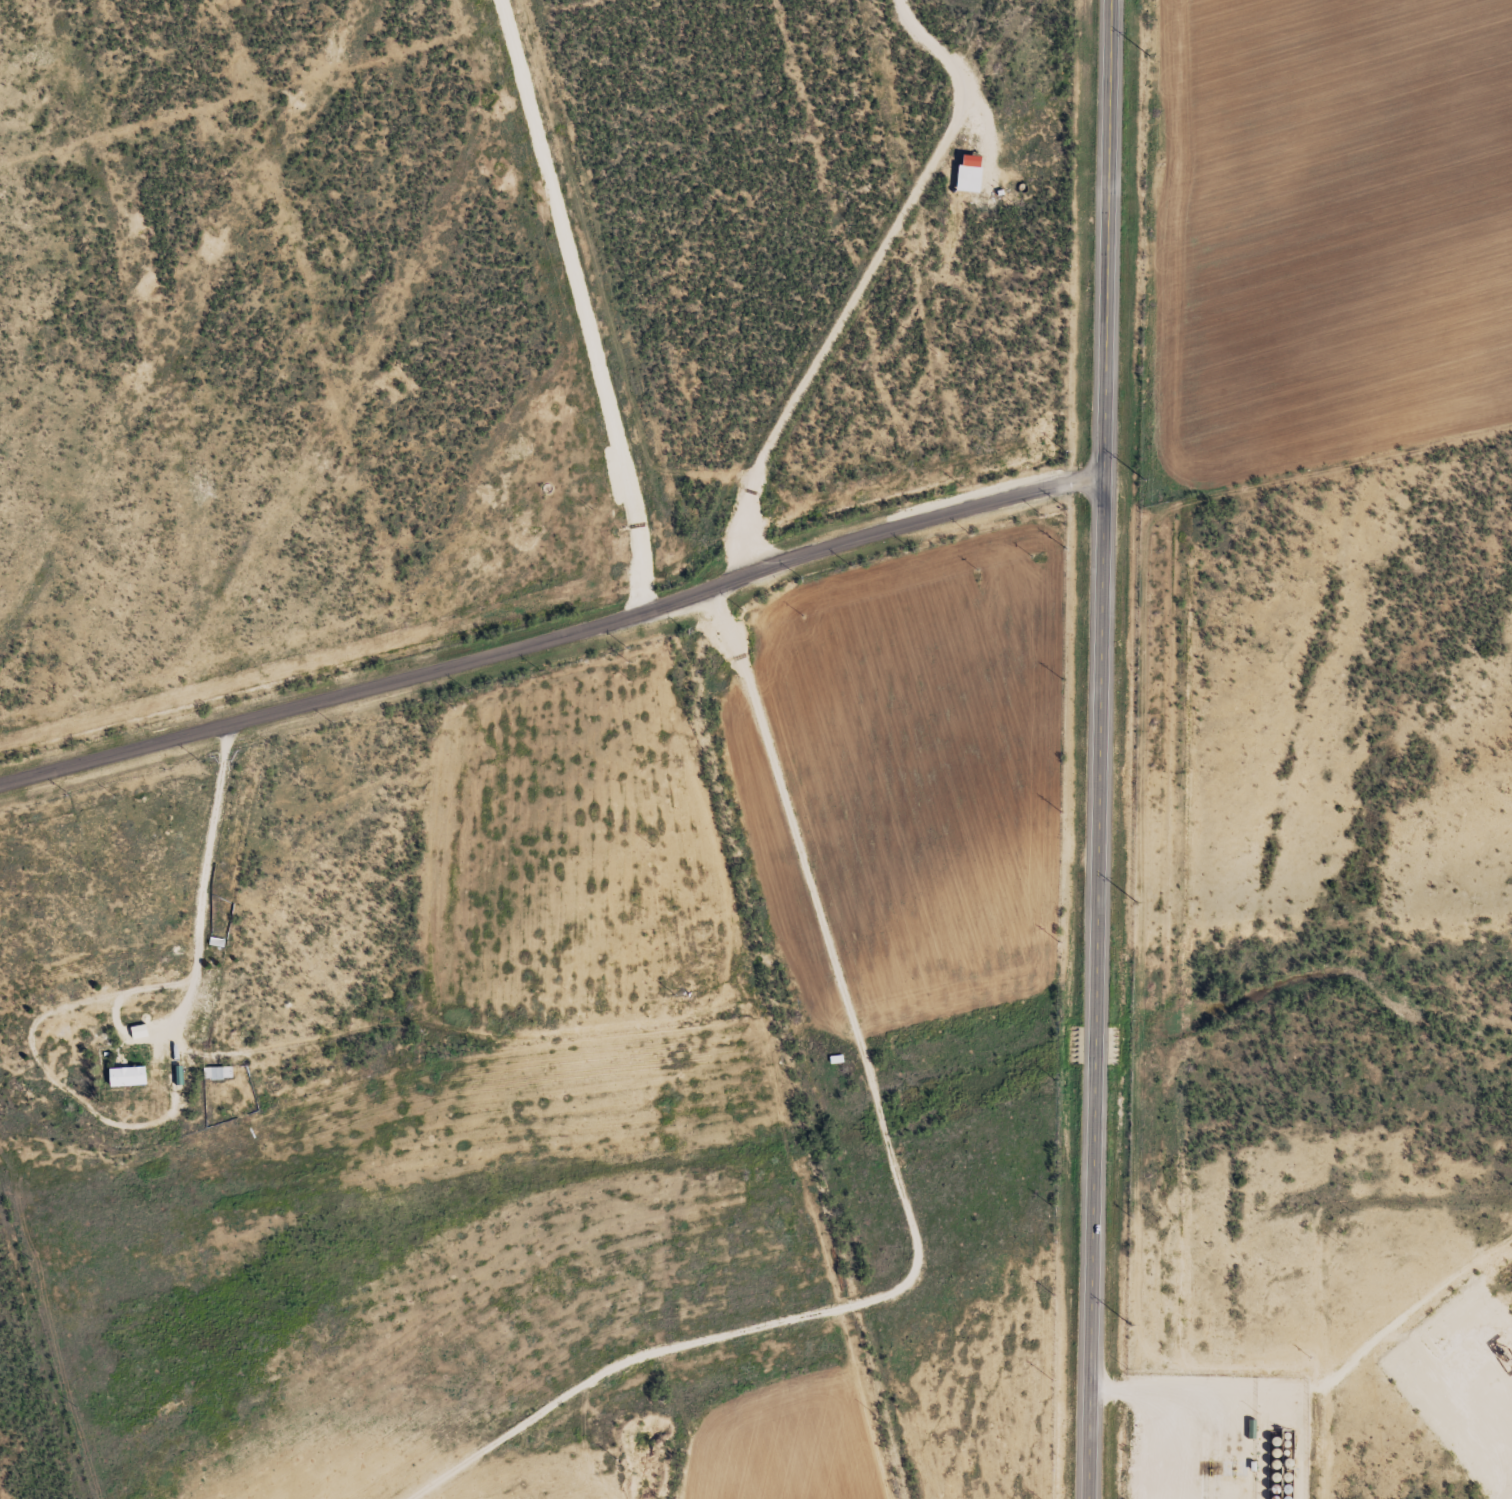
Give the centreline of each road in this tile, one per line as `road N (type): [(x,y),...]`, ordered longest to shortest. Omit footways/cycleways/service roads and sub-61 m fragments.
road 1 (primary): [(1114,0),(1091,1498)]
road 2 (residential): [(0,781),(597,625),(799,553),(1106,471)]

